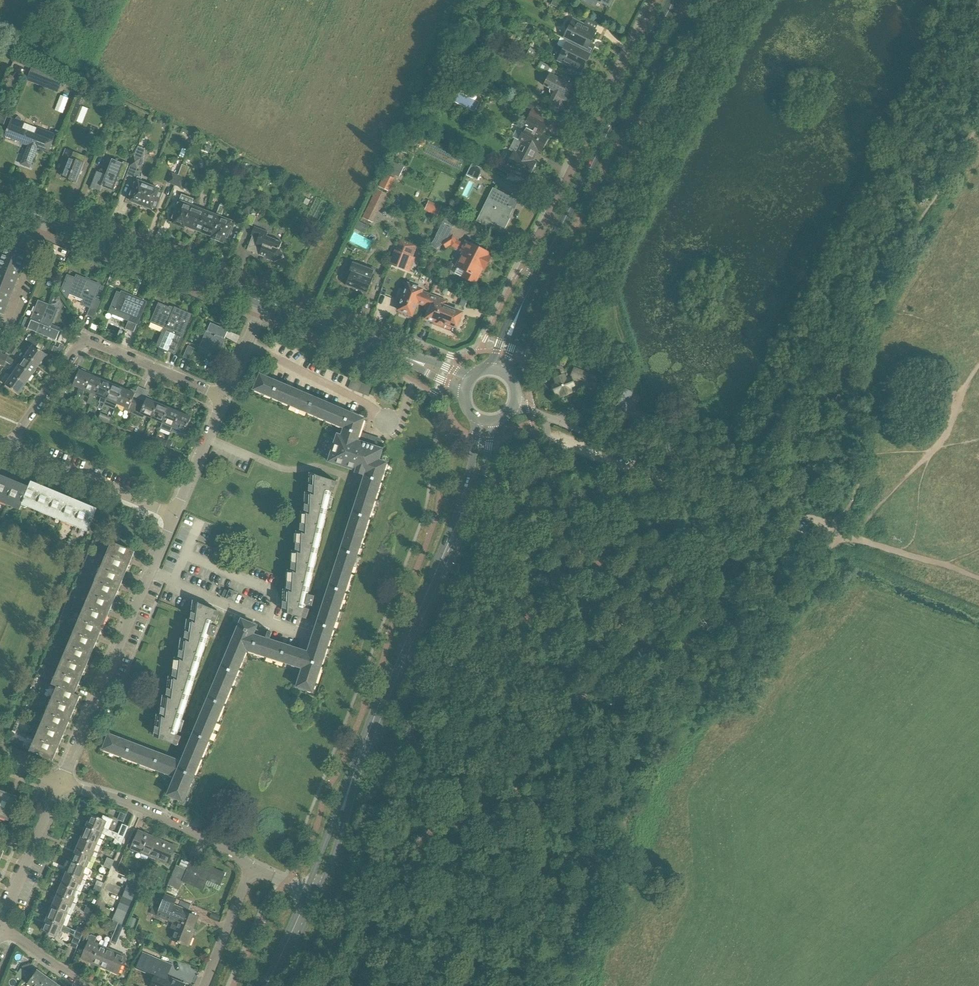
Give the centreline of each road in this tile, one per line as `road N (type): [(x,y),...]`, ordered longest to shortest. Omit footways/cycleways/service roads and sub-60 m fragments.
road 1 (secondary): [(312,893),(473,492),(487,422)]
road 2 (track): [(724,0),(525,368)]
road 3 (secondary): [(531,288),(674,0)]
road 4 (unclassified): [(656,0),(526,263),(531,288)]
road 5 (residential): [(61,784),(173,516)]
road 6 (residential): [(224,395),(84,338),(6,445)]
road 7 (secondary): [(0,201),(263,302)]
road 8 (secondary): [(263,302),(465,382)]
road 9 (residential): [(253,868),(160,817),(61,784)]
road 10 (residential): [(173,516),(6,445)]
road 11 (residential): [(1,926),(61,784)]
road 12 (residential): [(173,516),(224,395)]
road 13 (residential): [(253,868),(206,985)]

